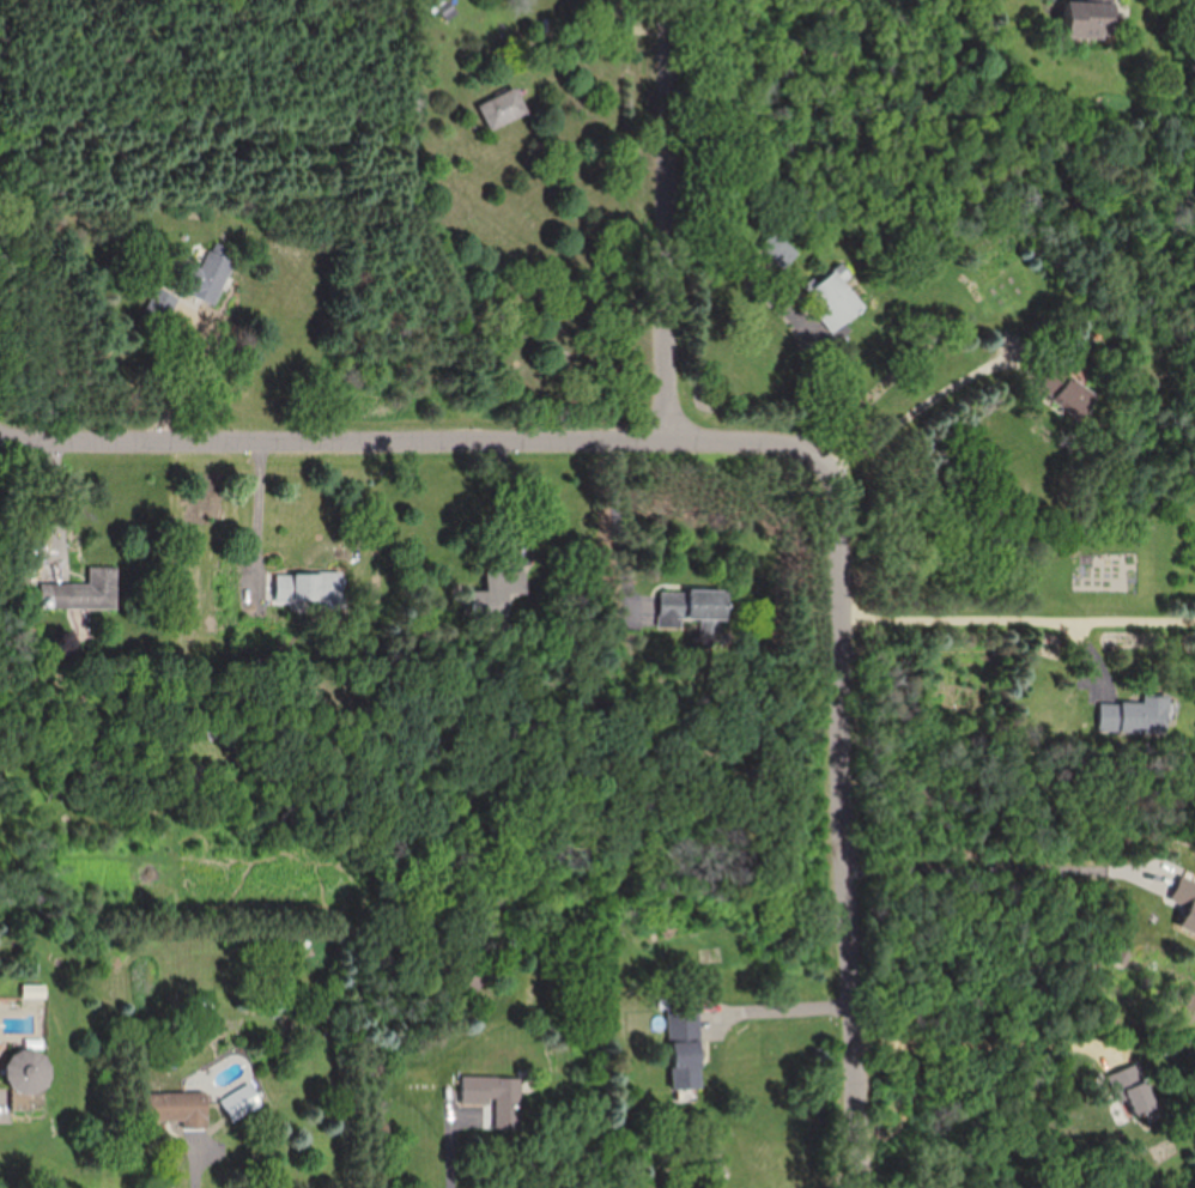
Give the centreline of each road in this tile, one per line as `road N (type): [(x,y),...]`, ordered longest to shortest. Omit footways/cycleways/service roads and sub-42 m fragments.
road 1 (residential): [(0,430),(796,450),(847,468)]
road 2 (residential): [(847,468),(856,1187)]
road 3 (residential): [(672,447),(664,0)]

